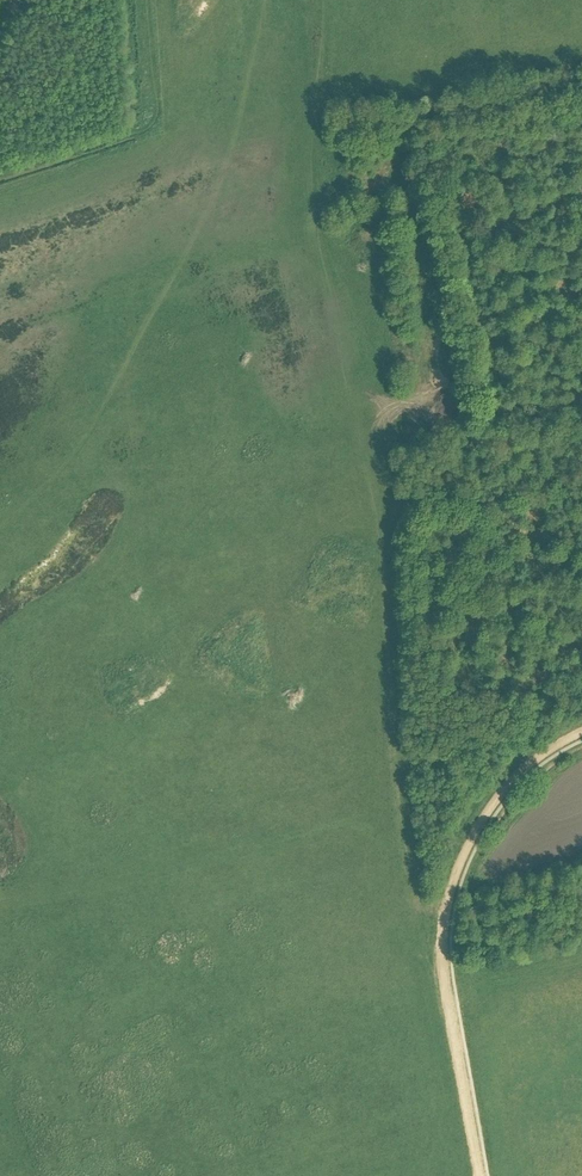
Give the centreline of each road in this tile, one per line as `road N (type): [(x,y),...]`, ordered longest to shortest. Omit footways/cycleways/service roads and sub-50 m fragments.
road 1 (track): [(479,1175),(444,957),(454,878),(475,832),(516,776),(581,731)]
road 2 (track): [(581,81),(418,105)]

